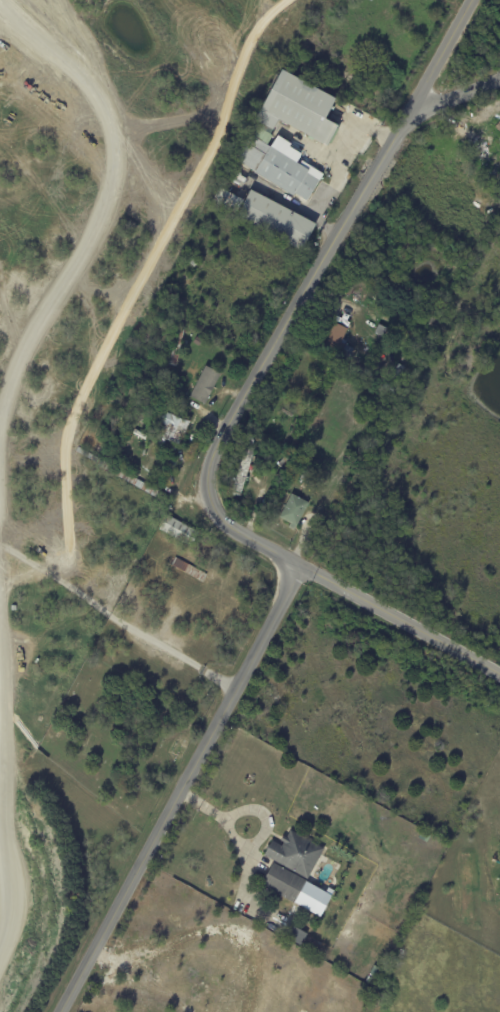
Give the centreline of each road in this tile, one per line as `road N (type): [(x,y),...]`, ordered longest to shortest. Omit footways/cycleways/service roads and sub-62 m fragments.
road 1 (tertiary): [(499,677),(304,566),(210,523),(200,475),(302,284),(472,0)]
road 2 (residential): [(60,1011),(304,566)]
road 3 (residential): [(0,546),(172,657),(236,687)]

